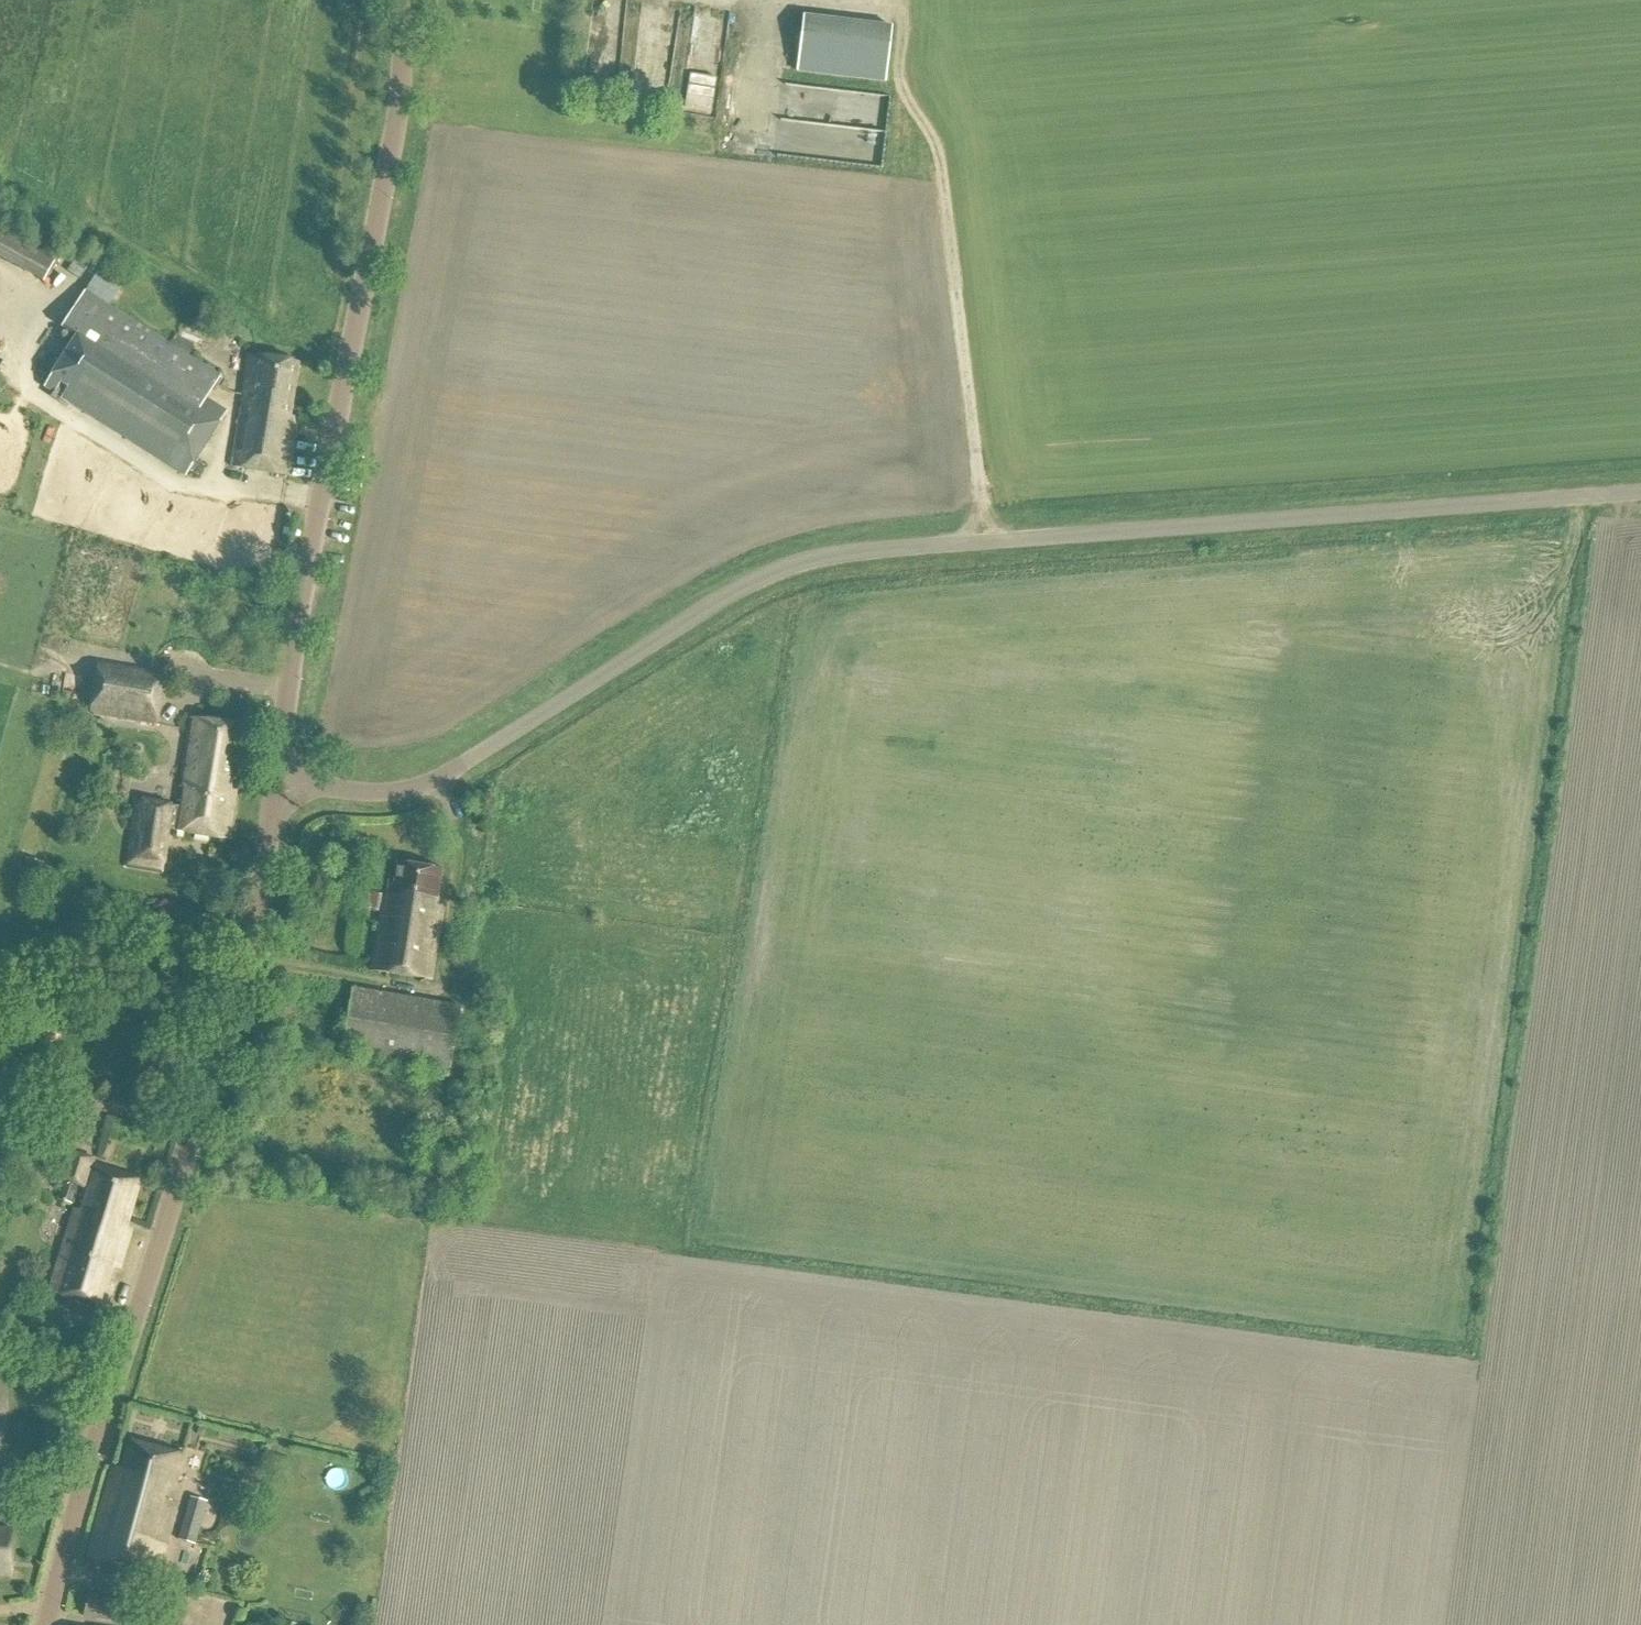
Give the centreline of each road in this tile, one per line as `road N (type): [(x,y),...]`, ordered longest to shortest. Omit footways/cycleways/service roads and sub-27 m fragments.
road 1 (unclassified): [(1640,493),(827,556),(762,577),(423,785),(364,793),(278,781)]
road 2 (unclassified): [(278,781),(250,948),(49,1624)]
road 3 (unclassified): [(314,541),(403,78),(397,0)]
road 4 (track): [(896,81),(937,147),(989,543)]
road 5 (unclassified): [(314,541),(278,781)]

